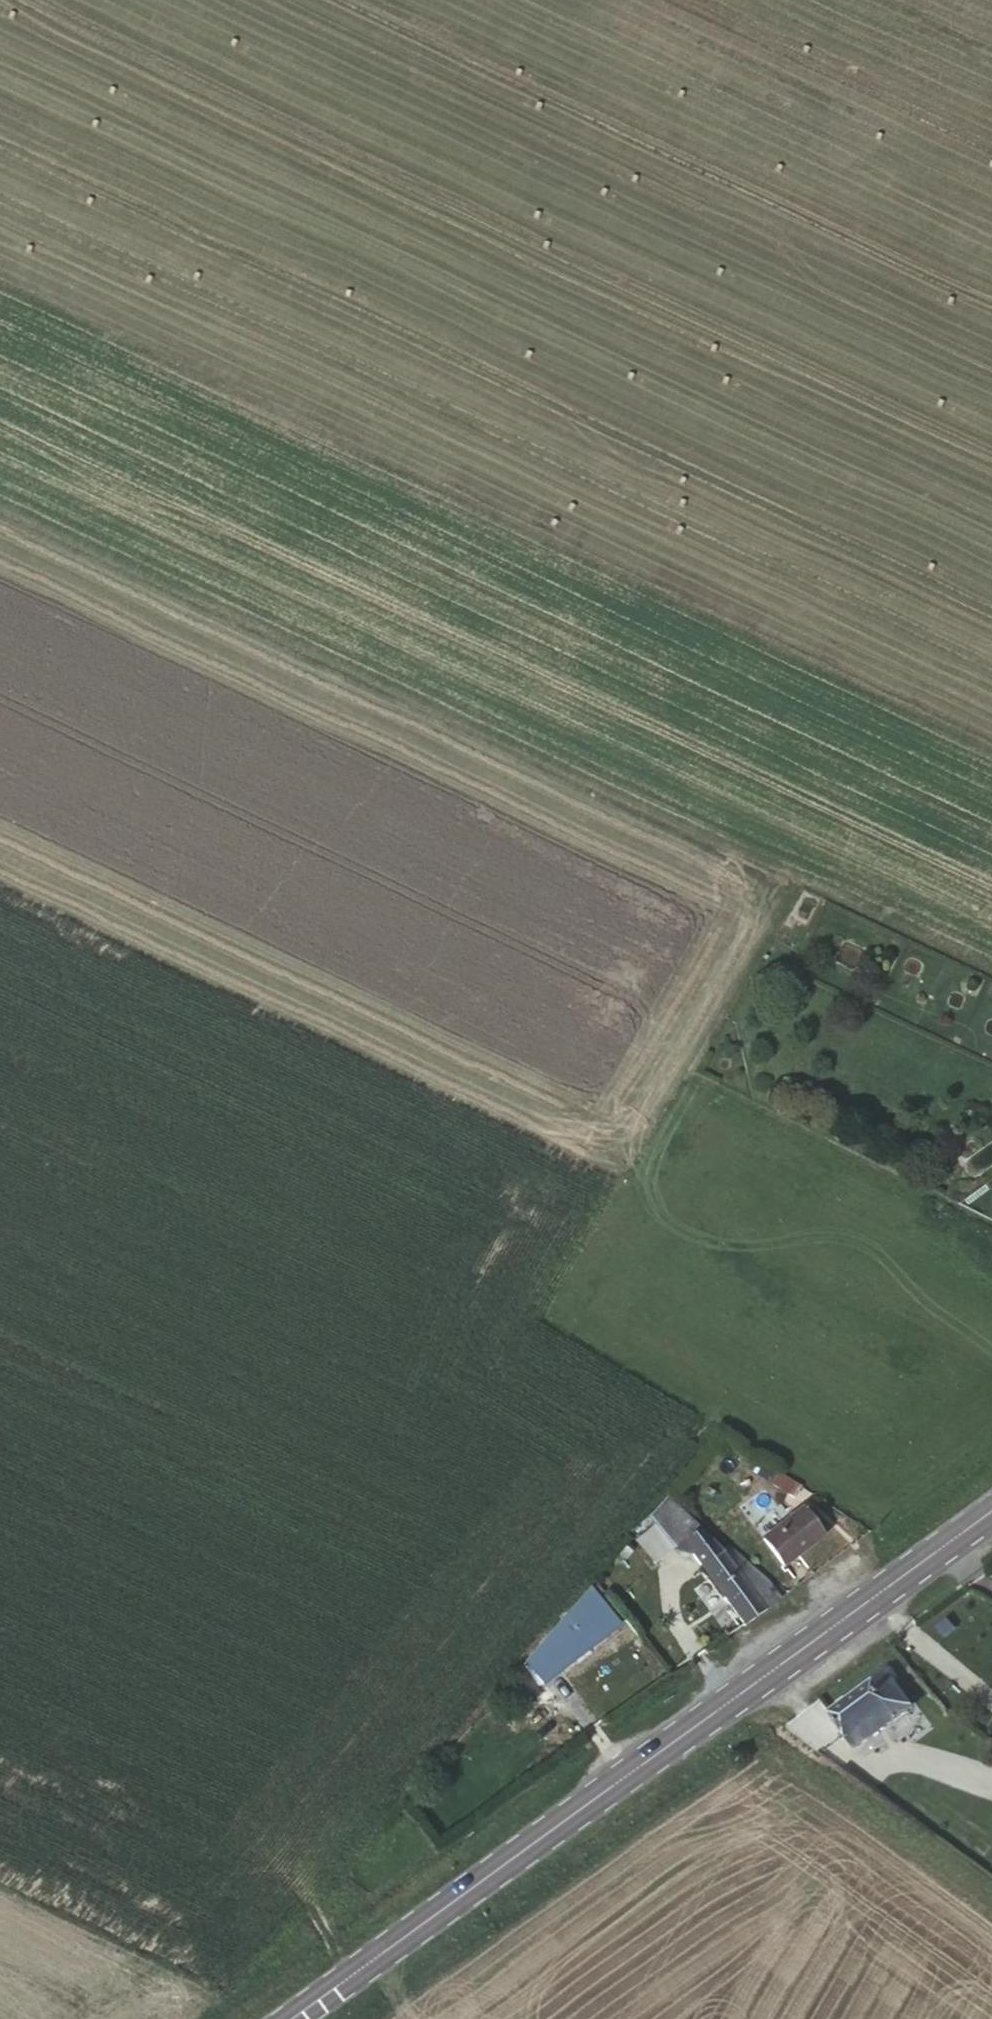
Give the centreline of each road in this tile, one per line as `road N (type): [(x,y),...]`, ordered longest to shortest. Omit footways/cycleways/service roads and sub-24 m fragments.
road 1 (secondary): [(991,1511),(293,2018)]

